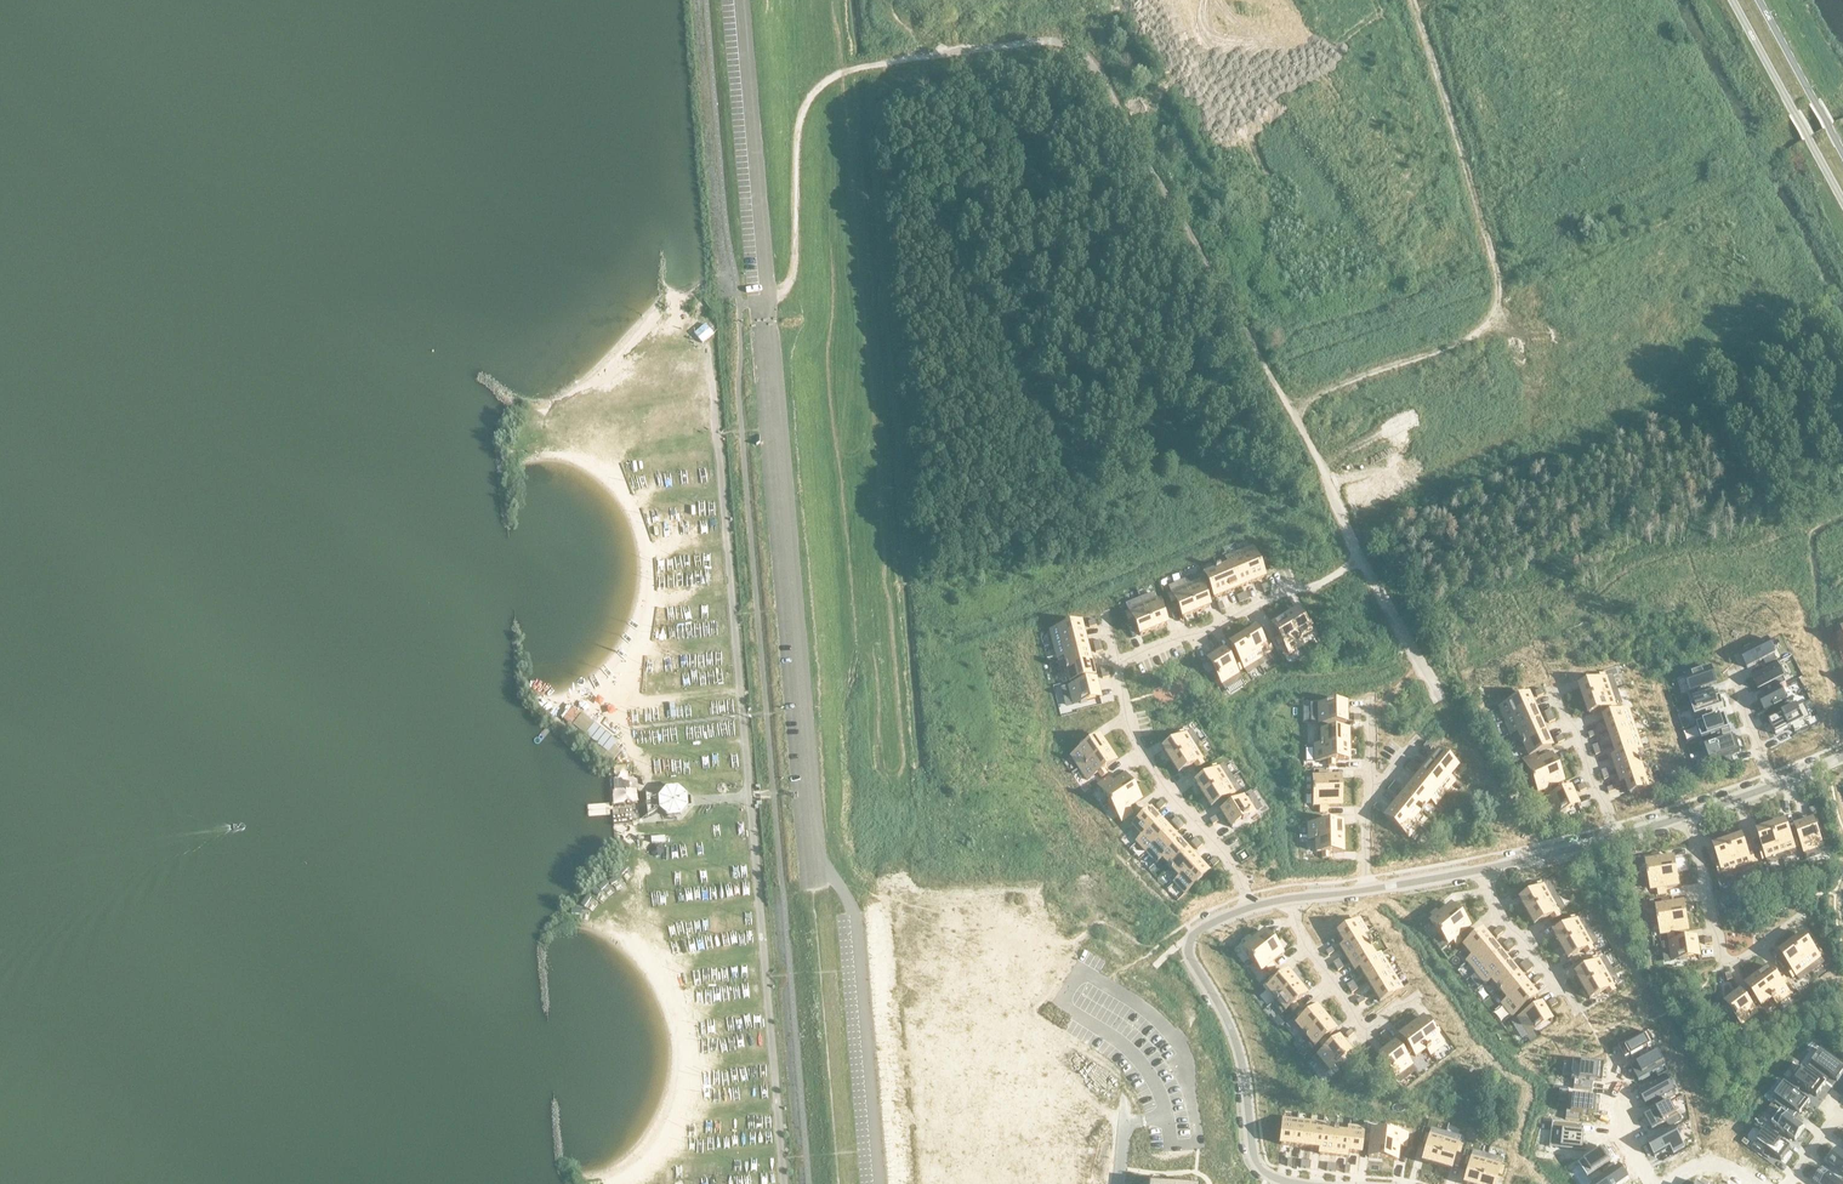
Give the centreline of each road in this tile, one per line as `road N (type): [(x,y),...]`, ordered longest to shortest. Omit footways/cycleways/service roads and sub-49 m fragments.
road 1 (track): [(841,72),(1072,33),(1435,696)]
road 2 (track): [(1413,0),(1497,288),(1492,309),(1443,346),(1277,403)]
road 3 (residential): [(1256,905),(1141,752),(1126,722),(1119,663),(1362,561)]
road 4 (residential): [(1256,905),(1195,934),(1190,958),(1244,1068),(1258,1168),(1295,1183)]
road 5 (track): [(841,72),(812,94),(800,121),(794,274),(777,294),(739,305)]
road 6 (residential): [(1798,923),(1727,966),(1682,817)]
road 7 (secondary): [(1732,0),(1842,203)]
road 8 (residential): [(1419,996),(1363,1027),(1307,950),(1290,899)]
road 9 (secondary): [(1842,156),(1758,0)]
road 10 (residential): [(1575,1008),(1476,868)]
road 11 (residential): [(1554,692),(1614,835)]
road 12 (unclassified): [(1614,835),(1476,868)]
road 13 (residential): [(1726,664),(1773,784)]
road 14 (residential): [(1649,1183),(1615,1120),(1618,1064)]

